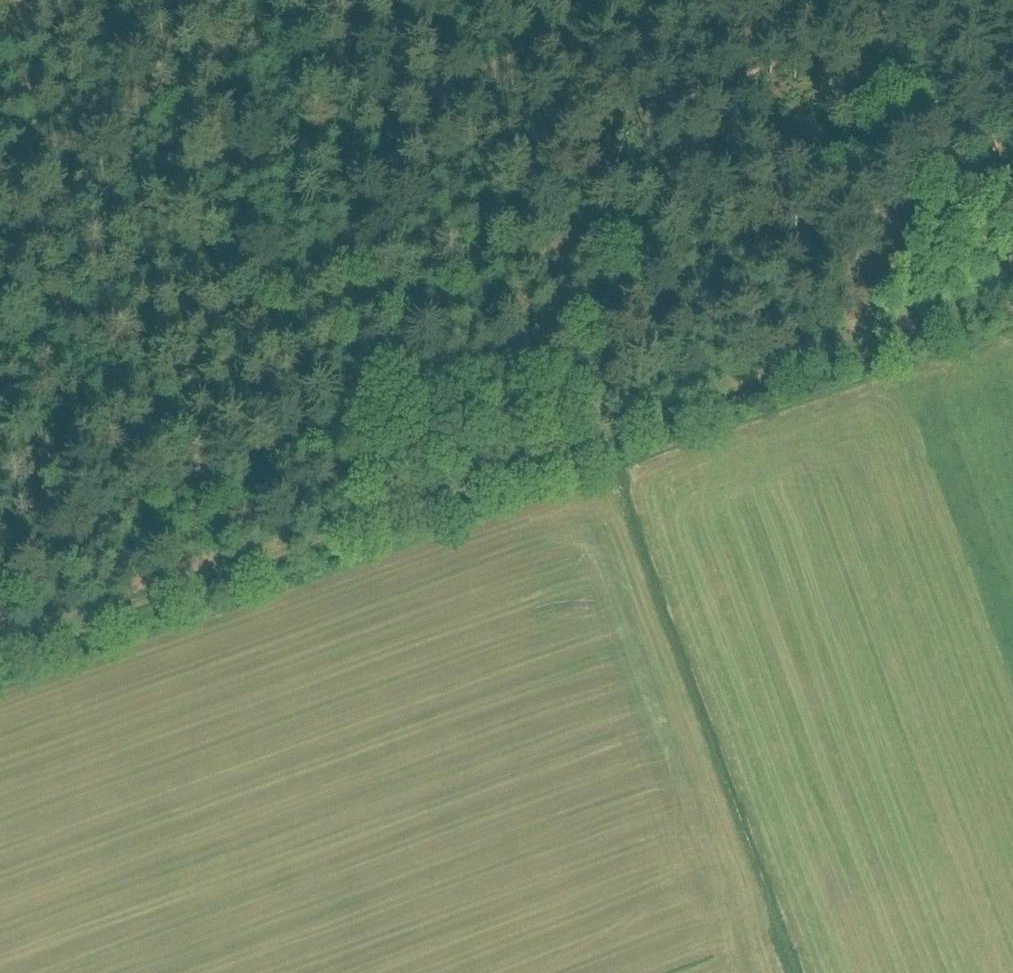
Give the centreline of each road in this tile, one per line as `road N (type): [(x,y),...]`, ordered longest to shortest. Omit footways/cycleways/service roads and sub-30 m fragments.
road 1 (track): [(0,642),(1012,286)]

